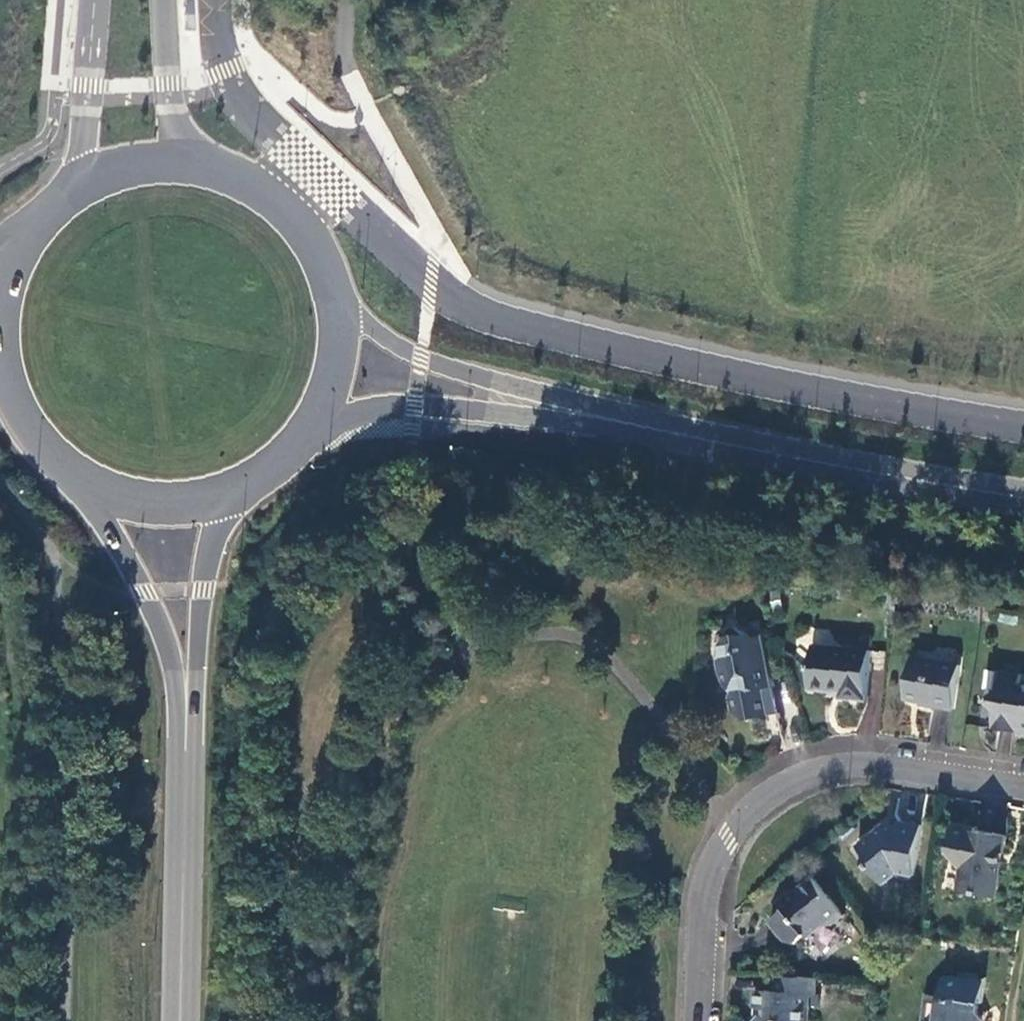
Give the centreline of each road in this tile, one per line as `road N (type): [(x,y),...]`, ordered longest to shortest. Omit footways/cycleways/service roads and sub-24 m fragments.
road 1 (residential): [(1023,788),(881,767),(813,774),(760,801),(732,828),(707,889),(700,1020)]
road 2 (secondary): [(659,429),(1023,495)]
road 3 (secondary): [(307,435),(413,409),(659,429)]
road 4 (secondary): [(659,429),(421,356),(338,295)]
road 5 (primary): [(189,721),(180,1020)]
road 6 (primary): [(77,476),(144,592),(189,721)]
road 7 (primary): [(189,721),(204,589),(237,489)]
road 8 (primary): [(256,182),(192,140),(169,110),(163,0)]
road 9 (primary): [(94,0),(88,179)]
road 10 (primary): [(256,182),(190,160),(120,165),(88,179)]
road 11 (primary): [(77,476),(107,491),(172,503),(237,489)]
road 12 (primary): [(307,435),(334,383),(338,295)]
road 13 (primary): [(338,295),(317,242),(256,182)]

